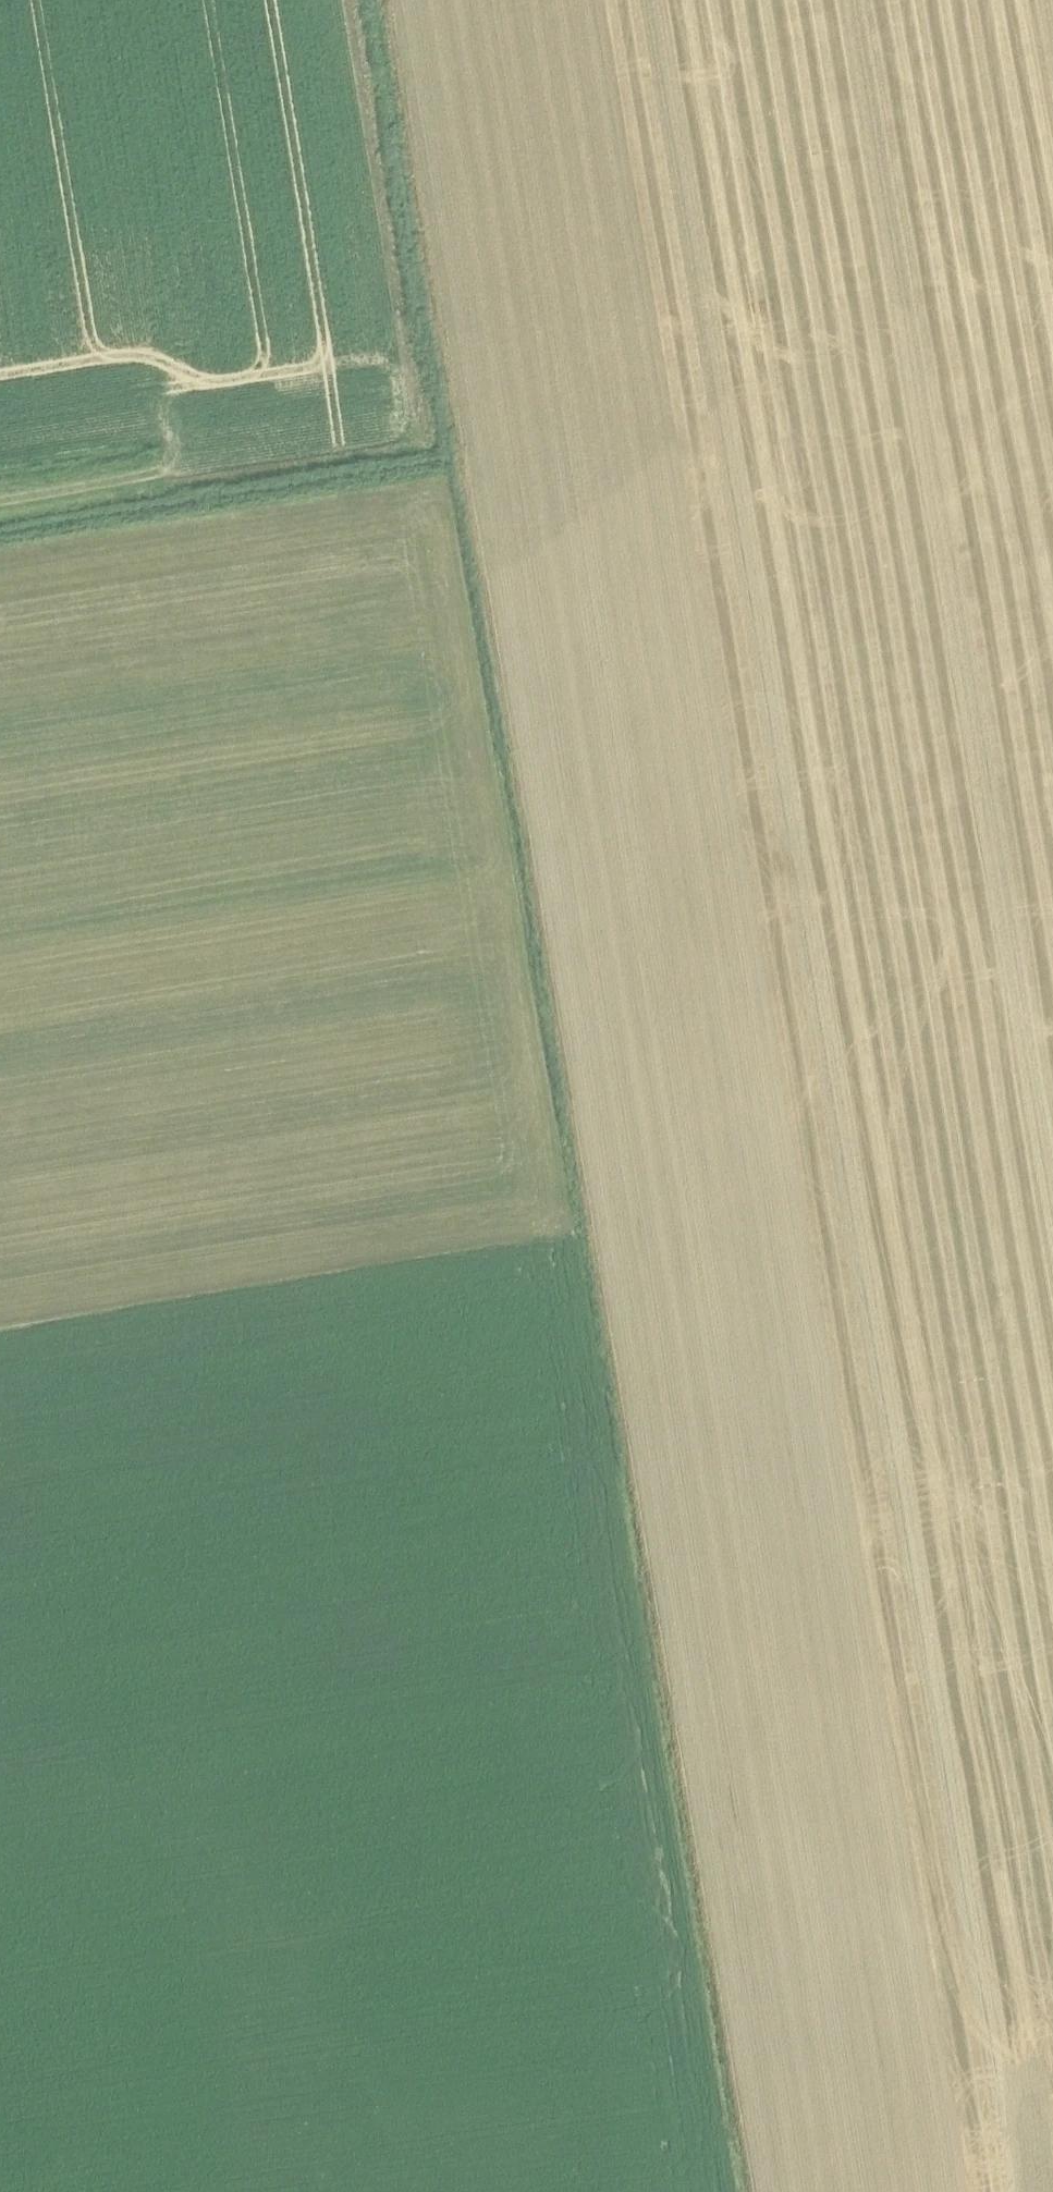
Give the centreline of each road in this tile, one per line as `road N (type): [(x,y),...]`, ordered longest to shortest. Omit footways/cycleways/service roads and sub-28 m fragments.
road 1 (track): [(0,498),(123,478)]

